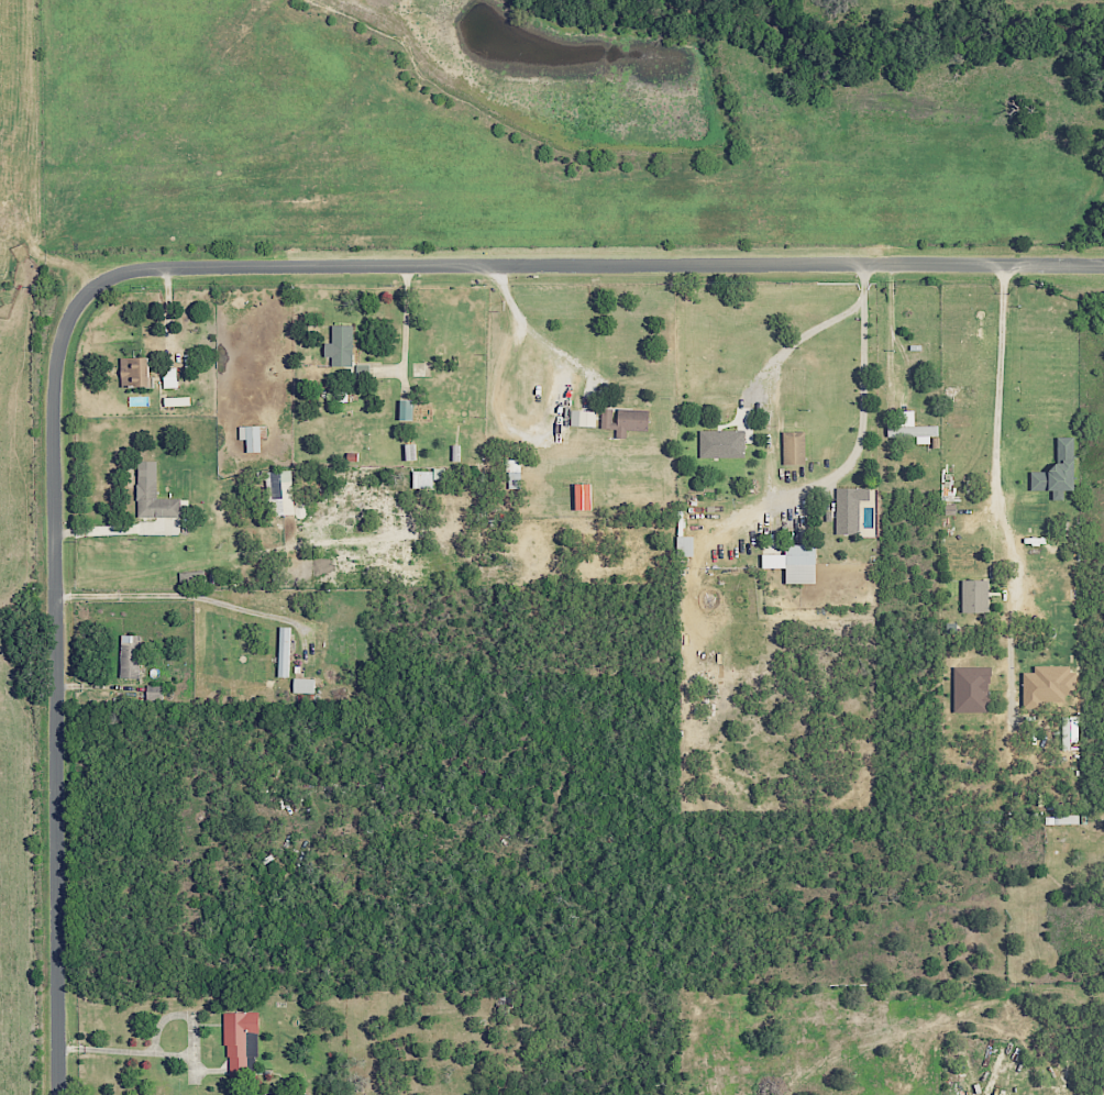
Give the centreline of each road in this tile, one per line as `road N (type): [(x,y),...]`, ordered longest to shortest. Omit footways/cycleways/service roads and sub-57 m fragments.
road 1 (residential): [(59,1094),(53,380),(69,314),(101,284),(173,268),(1103,265)]

